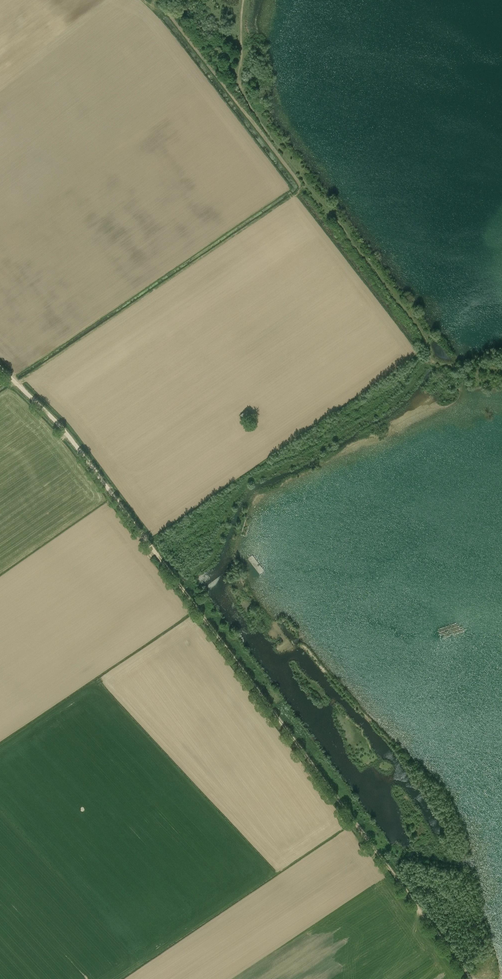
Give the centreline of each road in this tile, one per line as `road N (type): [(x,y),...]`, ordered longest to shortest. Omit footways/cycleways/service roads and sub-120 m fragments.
road 1 (unclassified): [(469,978),(67,433),(0,367)]

